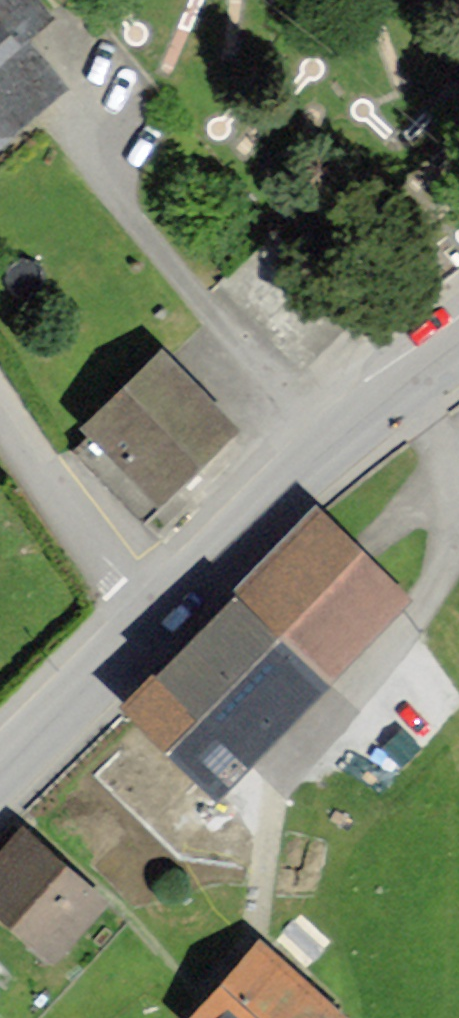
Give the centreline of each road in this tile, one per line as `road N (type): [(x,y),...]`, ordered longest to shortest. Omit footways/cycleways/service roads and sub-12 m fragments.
road 1 (residential): [(154,605),(301,471),(458,354)]
road 2 (residential): [(154,605),(109,558),(0,410)]
road 3 (residential): [(0,763),(154,605)]

